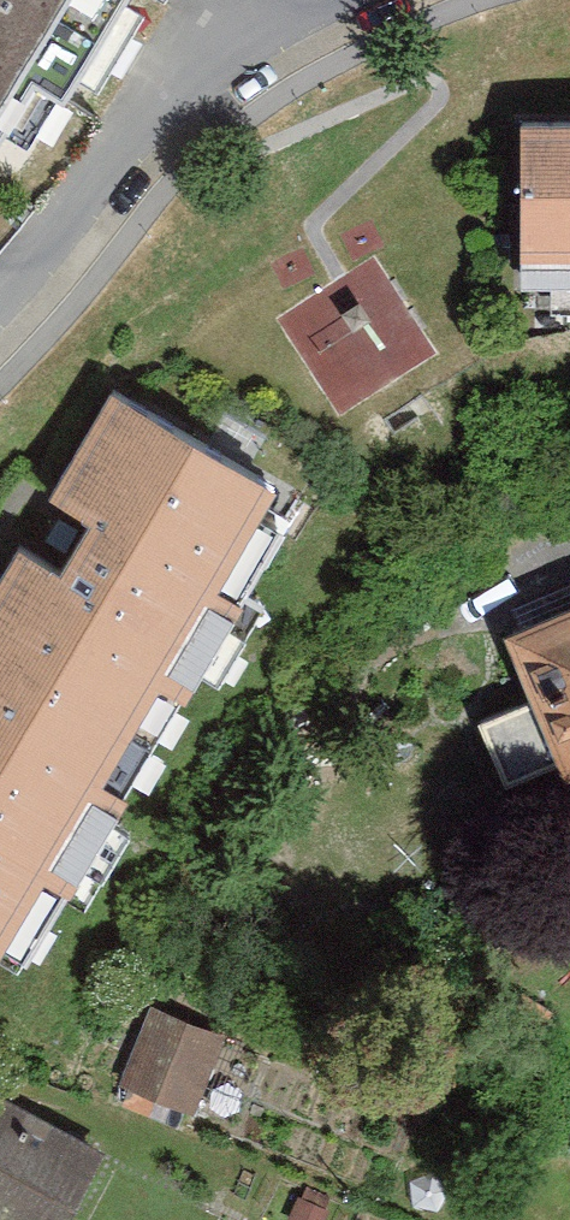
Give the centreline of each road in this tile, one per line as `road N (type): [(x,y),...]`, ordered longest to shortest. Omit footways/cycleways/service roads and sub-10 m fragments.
road 1 (residential): [(0,302),(184,72)]
road 2 (residential): [(184,72),(316,0)]

